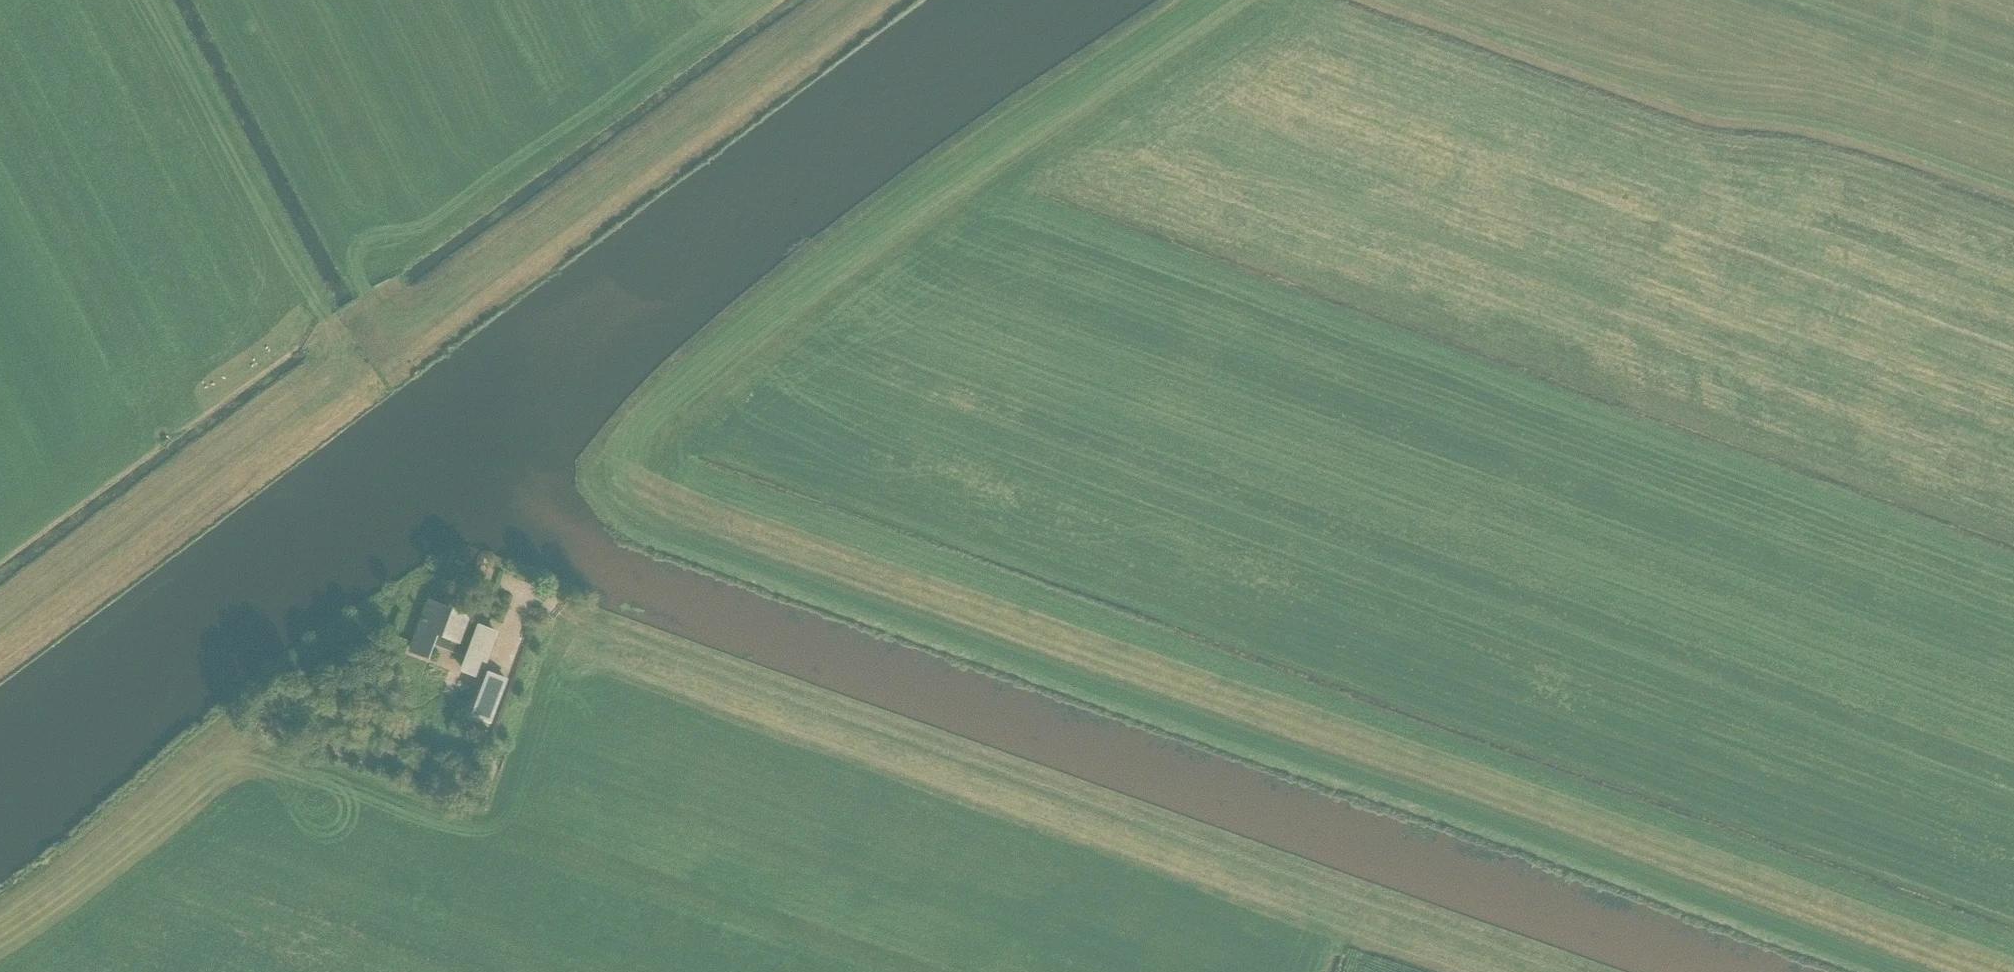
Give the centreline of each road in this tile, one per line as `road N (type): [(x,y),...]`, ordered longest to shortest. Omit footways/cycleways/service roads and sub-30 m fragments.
road 1 (track): [(1522,971),(541,607)]

